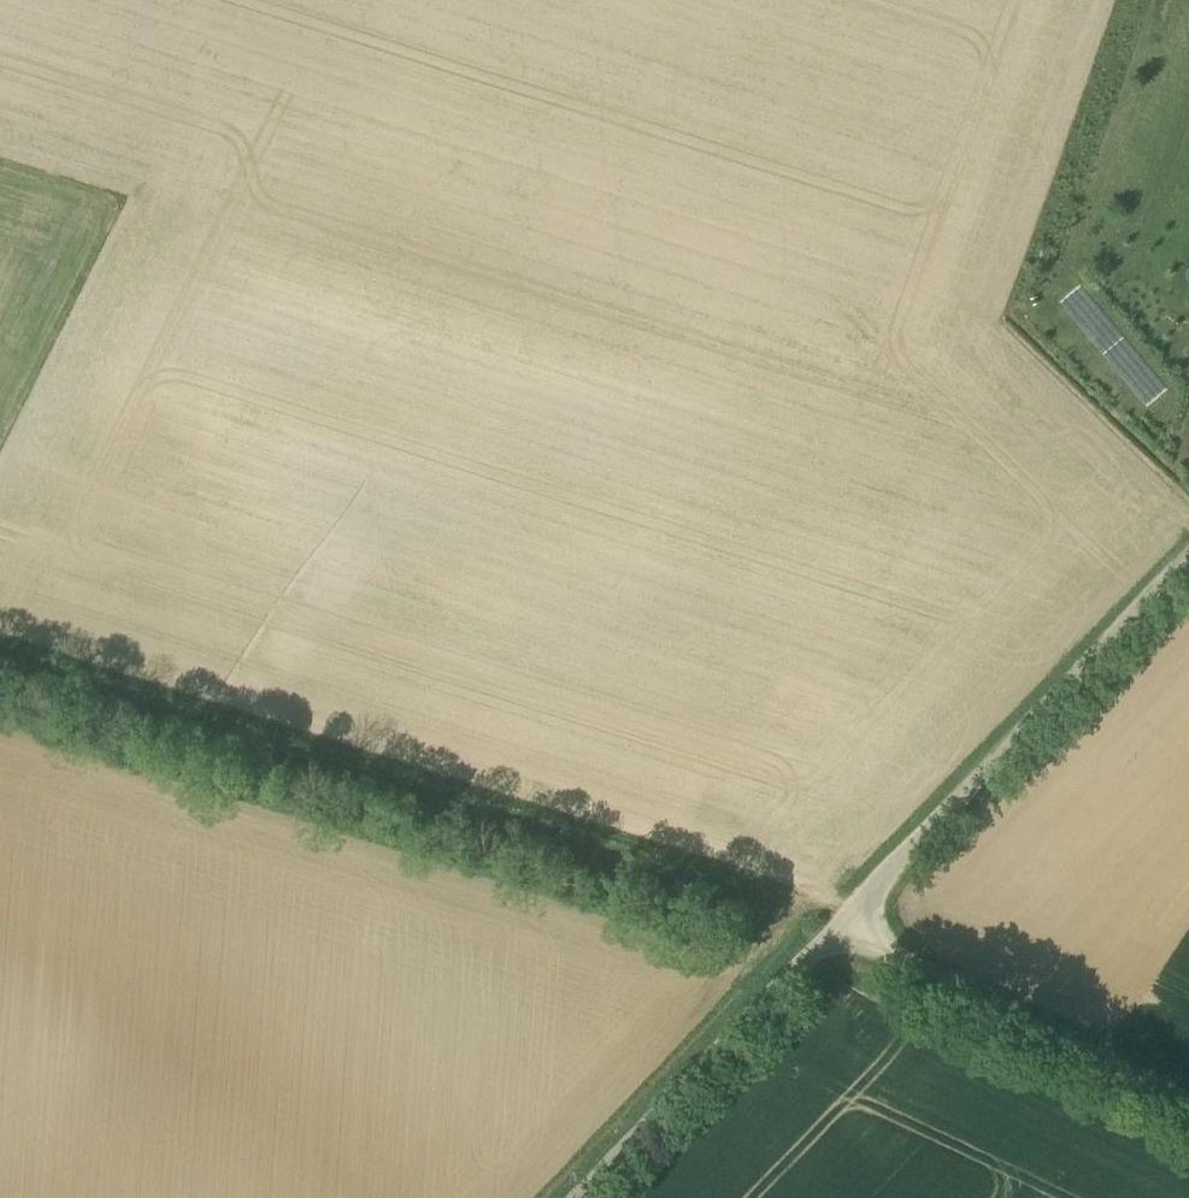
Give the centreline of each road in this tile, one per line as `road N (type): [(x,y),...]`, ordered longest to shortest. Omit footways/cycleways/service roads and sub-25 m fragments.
road 1 (unclassified): [(835,936),(1188,564)]
road 2 (unclassified): [(1188,1102),(835,936)]
road 3 (unclassified): [(580,1197),(835,936)]

